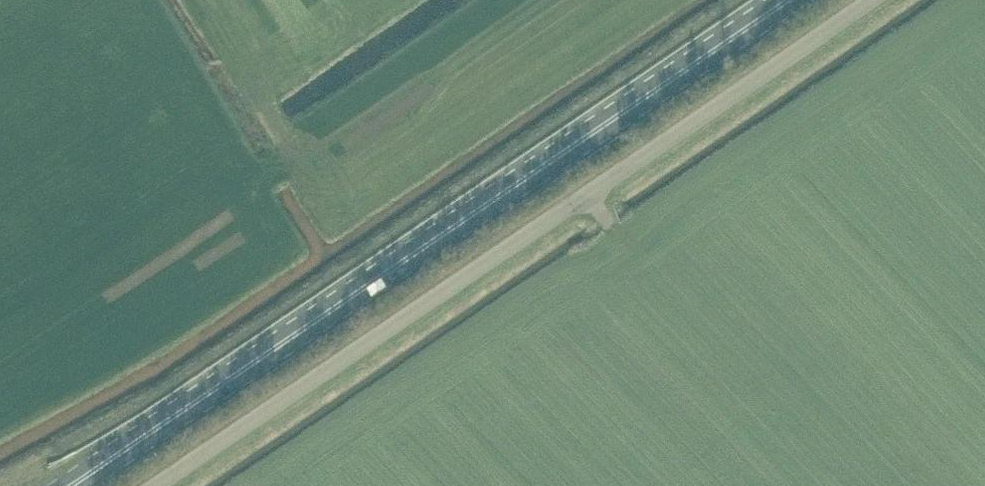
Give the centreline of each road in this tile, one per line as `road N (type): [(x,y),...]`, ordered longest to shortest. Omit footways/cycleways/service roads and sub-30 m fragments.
road 1 (primary): [(74,485),(791,0)]
road 2 (unclassified): [(163,485),(877,0)]

